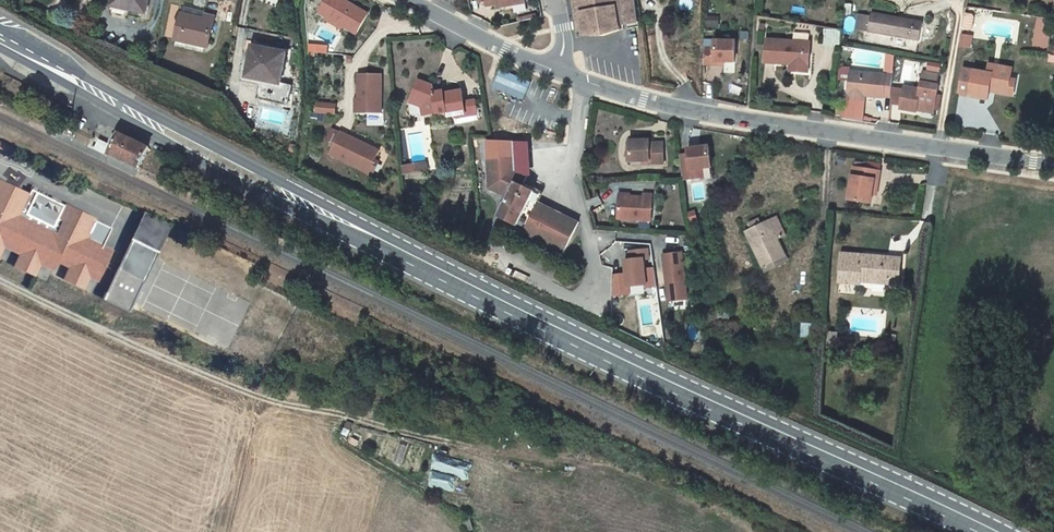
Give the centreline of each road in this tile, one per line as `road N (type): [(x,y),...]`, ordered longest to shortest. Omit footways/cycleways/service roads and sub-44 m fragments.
road 1 (primary): [(392,245),(997,531)]
road 2 (track): [(0,282),(257,400),(502,451)]
road 3 (residential): [(1053,166),(643,101),(557,71)]
road 4 (primary): [(392,245),(0,31)]
road 5 (primary): [(0,48),(155,138),(330,226),(392,245)]
road 6 (residential): [(557,71),(417,0)]
road 7 (track): [(937,148),(963,0)]

